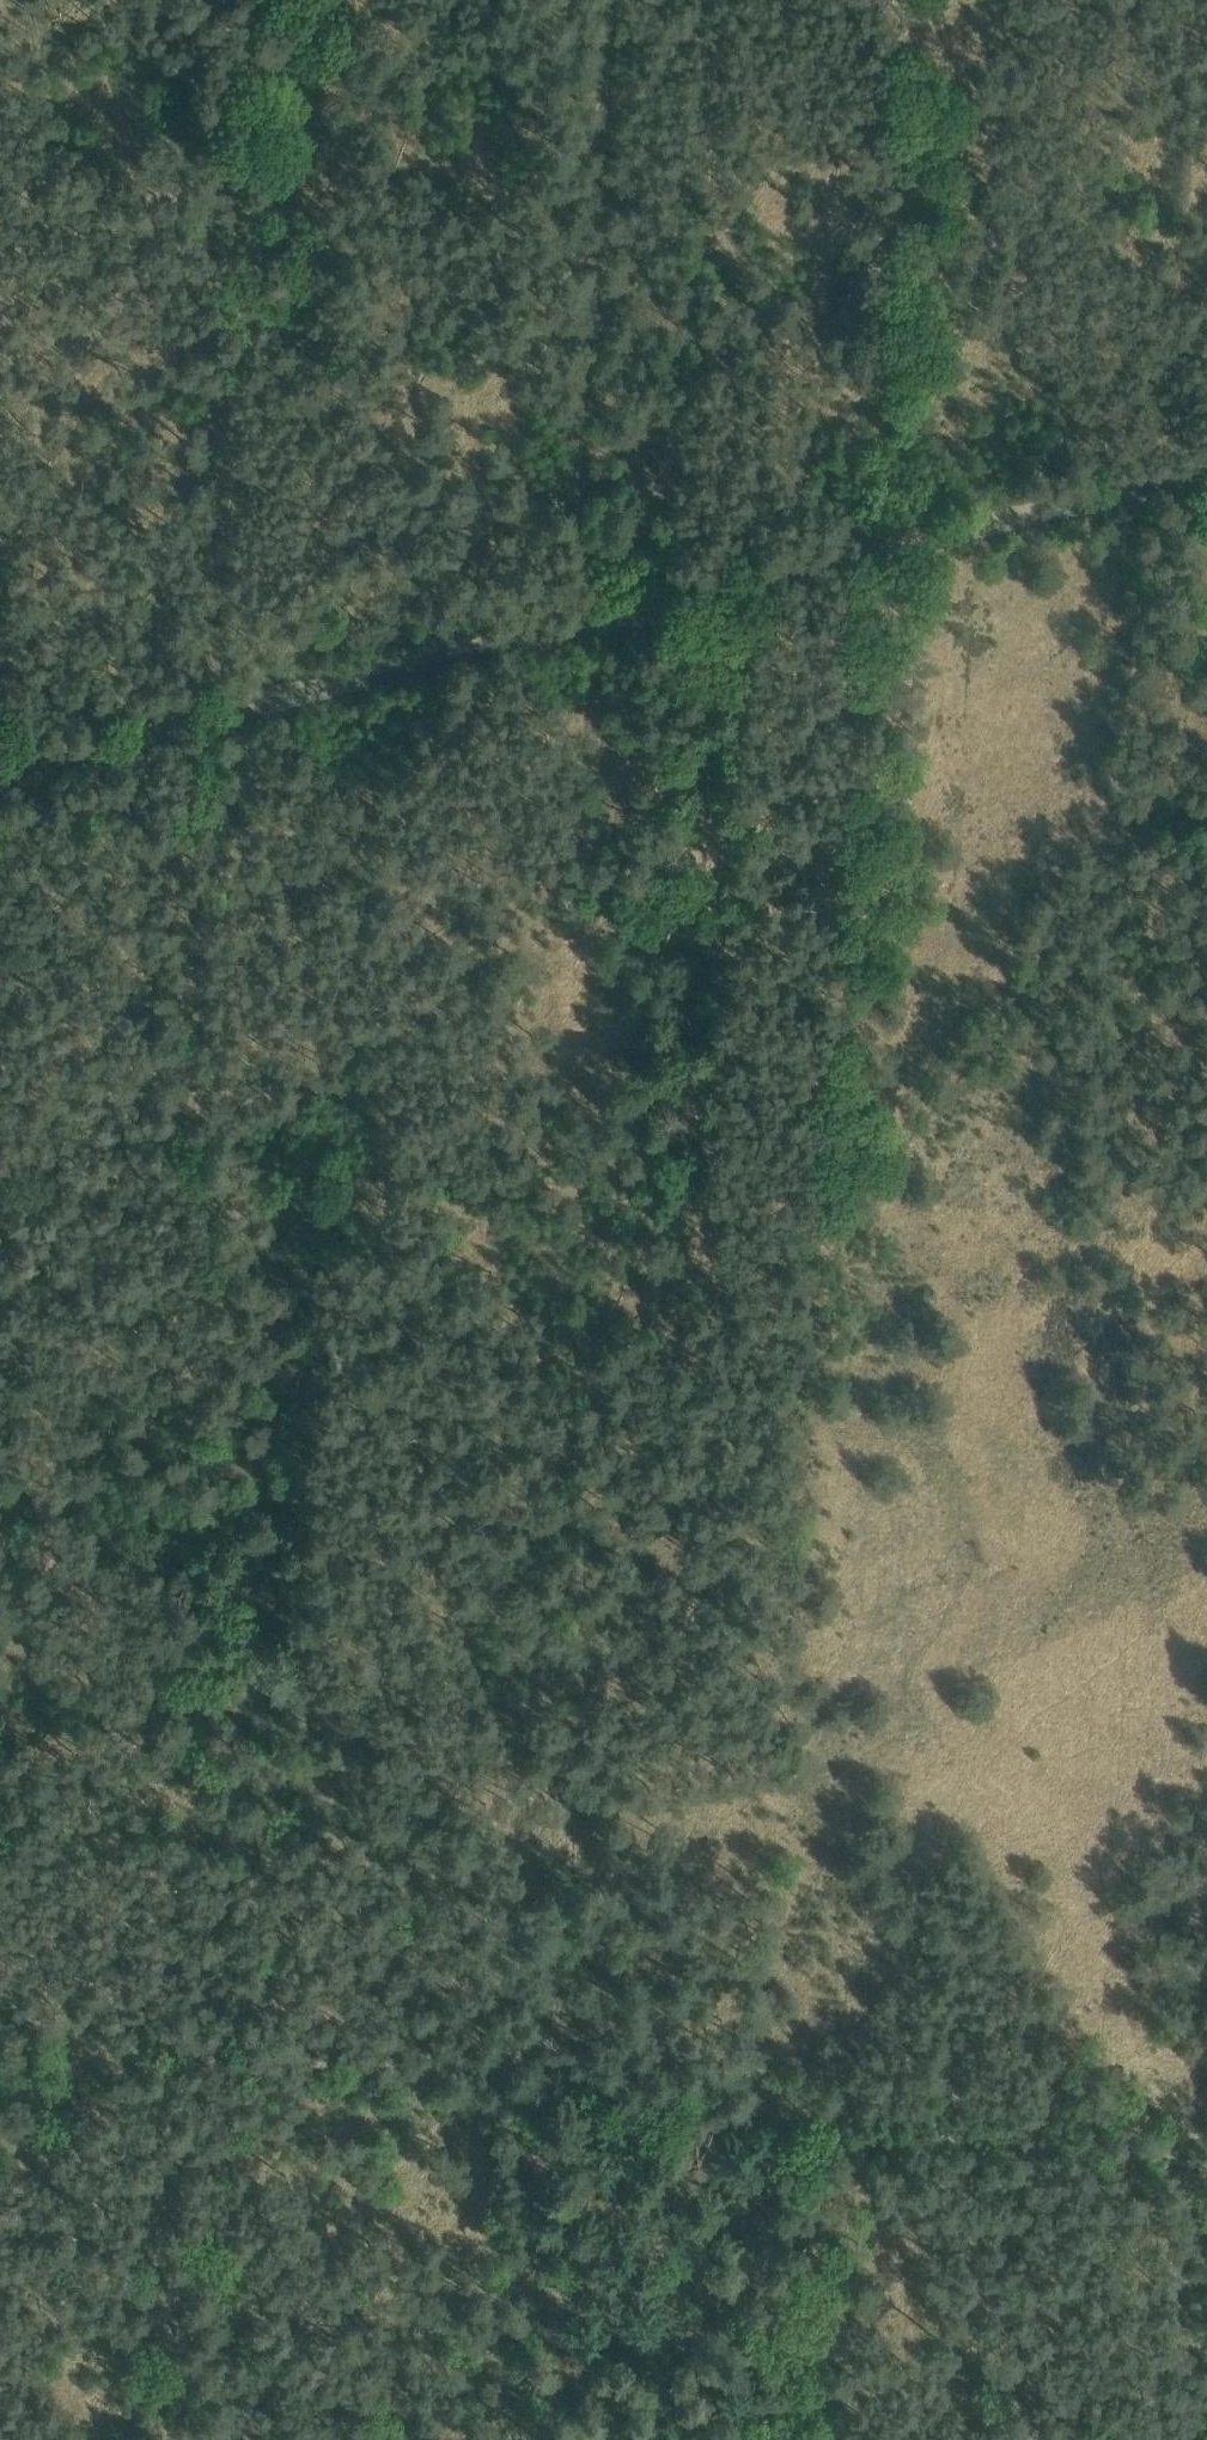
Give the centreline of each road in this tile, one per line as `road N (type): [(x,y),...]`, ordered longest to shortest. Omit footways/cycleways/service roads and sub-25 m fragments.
road 1 (track): [(1206,2166),(1016,2141),(738,2159),(546,2089),(395,2071),(270,2014),(227,2015),(187,2036),(128,2043),(0,1998)]
road 2 (track): [(0,743),(717,557),(1206,450)]

